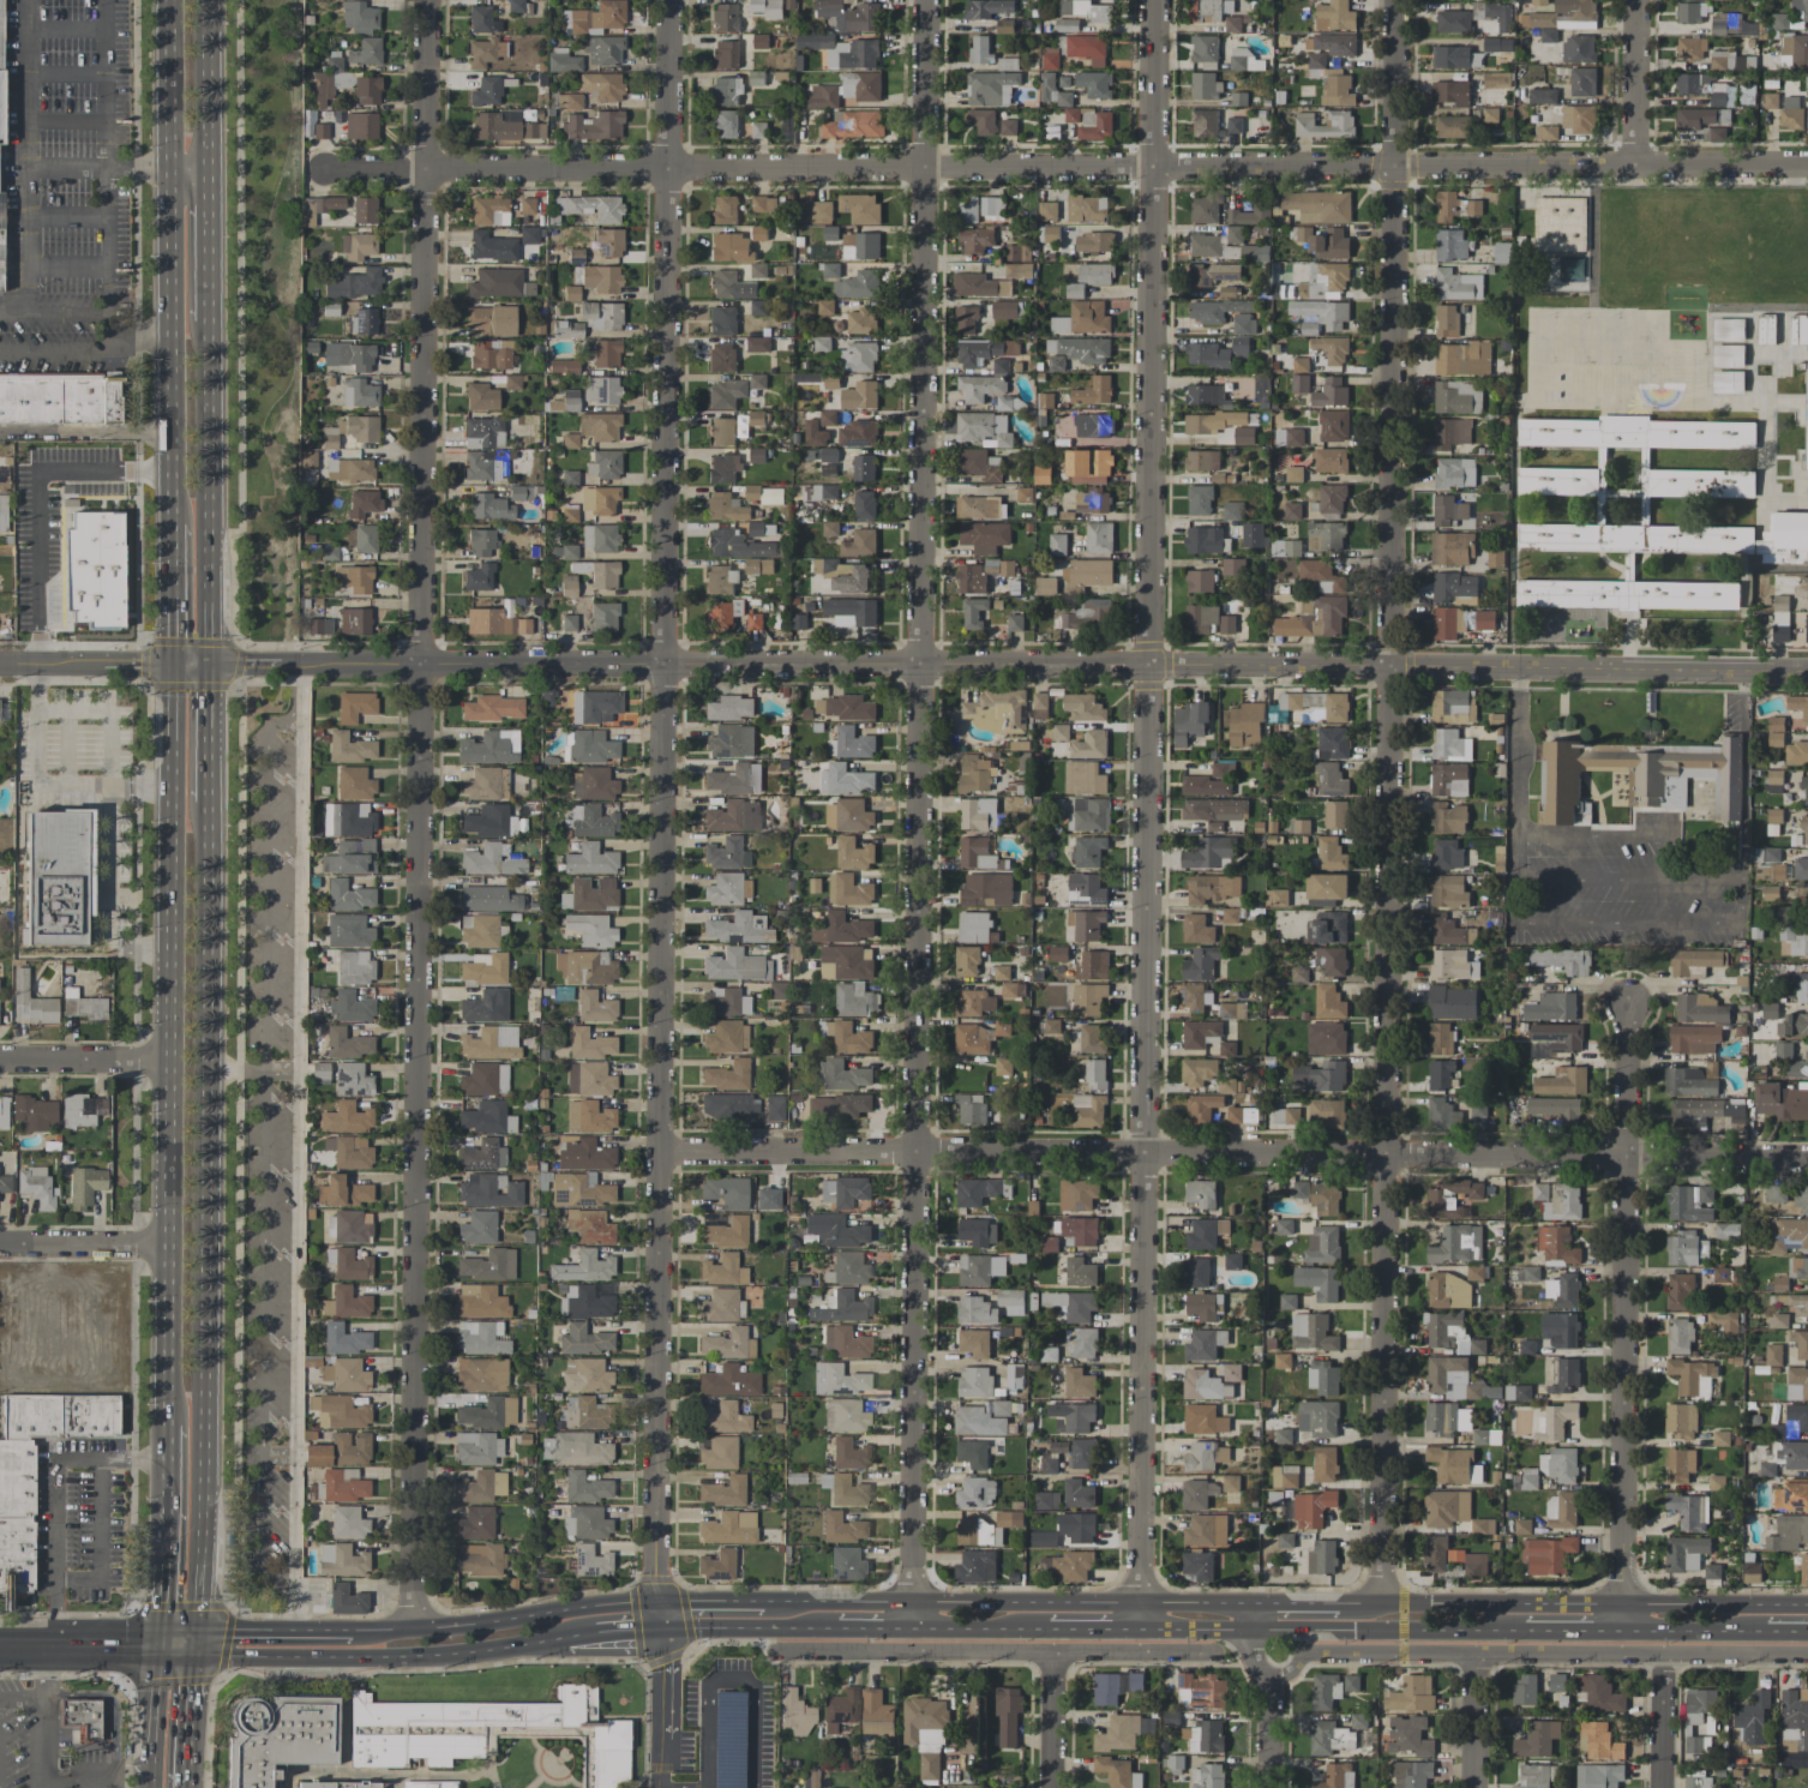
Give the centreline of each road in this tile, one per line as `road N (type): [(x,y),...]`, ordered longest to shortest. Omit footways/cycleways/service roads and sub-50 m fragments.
road 1 (residential): [(426,0),(413,1628)]
road 2 (residential): [(1152,0),(1140,1628)]
road 3 (residential): [(926,0),(912,1627)]
road 4 (residential): [(1396,0),(1382,1603)]
road 5 (residential): [(669,0),(657,1603)]
road 6 (residential): [(1807,163),(325,169)]
road 7 (residential): [(1395,670),(208,666)]
road 8 (residential): [(1807,1155),(657,1151)]
road 9 (primary): [(172,666),(169,1424)]
road 10 (primary): [(210,1496),(208,800)]
road 11 (residential): [(1628,1001),(1622,1604)]
road 12 (primary): [(1250,1602),(763,1603)]
road 13 (primary): [(1140,1628),(1525,1631)]
road 14 (primary): [(196,1645),(224,1656),(418,1657),(560,1638)]
road 15 (primary): [(170,170),(170,524)]
road 16 (primary): [(208,666),(210,323)]
road 17 (primary): [(657,1603),(354,1632)]
road 18 (primary): [(1622,1604),(1339,1603)]
road 19 (residential): [(1744,671),(1519,668)]
road 20 (residential): [(1250,1602),(1250,1660),(1268,1679),(1267,1787)]
road 21 (primary): [(1807,1605),(1622,1604)]
road 22 (primary): [(660,1627),(837,1626)]
road 23 (residential): [(172,666),(0,665)]
road 24 (primary): [(209,172),(209,0)]
road 25 (primary): [(169,0),(170,170)]
road 26 (residential): [(168,1060),(0,1059)]
road 27 (residential): [(168,1244),(0,1244)]
road 28 (residential): [(1634,0),(1630,163)]
road 29 (primary): [(354,1632),(233,1630),(196,1645)]
road 30 (primary): [(210,323),(209,172)]
road 31 (primary): [(196,1645),(210,1496)]
road 32 (primary): [(1622,1631),(1767,1632)]
road 33 (primary): [(162,1644),(155,1787)]
road 34 (primary): [(170,524),(172,666)]
road 35 (primary): [(169,1424),(166,1565)]
road 36 (primary): [(912,1627),(1050,1627)]
road 37 (residential): [(1052,1652),(1051,1787)]
road 38 (primary): [(208,800),(208,666)]
road 39 (residential): [(1476,1655),(1474,1787)]
road 40 (residential): [(1663,1656),(1661,1787)]
road 41 (residential): [(1519,668),(1395,670)]

